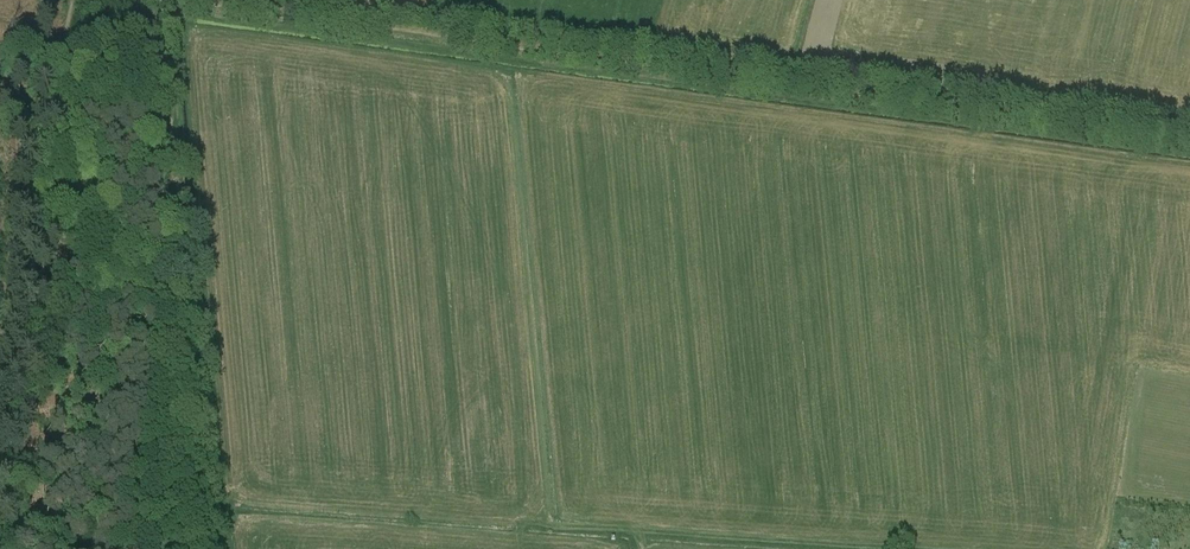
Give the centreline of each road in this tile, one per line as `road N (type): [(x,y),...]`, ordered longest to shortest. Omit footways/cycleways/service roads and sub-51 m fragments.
road 1 (track): [(867,548),(558,526)]

